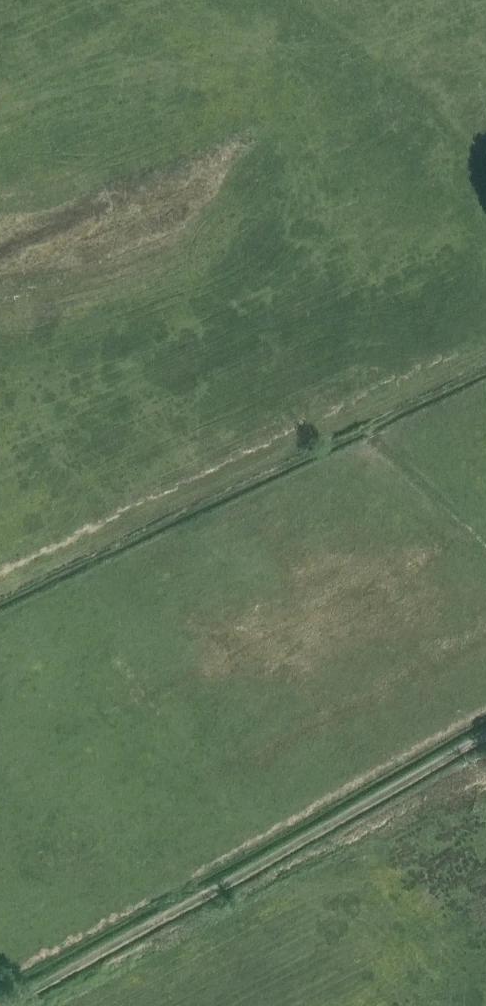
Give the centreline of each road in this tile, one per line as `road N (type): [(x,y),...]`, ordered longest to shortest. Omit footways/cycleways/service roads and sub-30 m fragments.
road 1 (track): [(485,738),(1,1005)]

